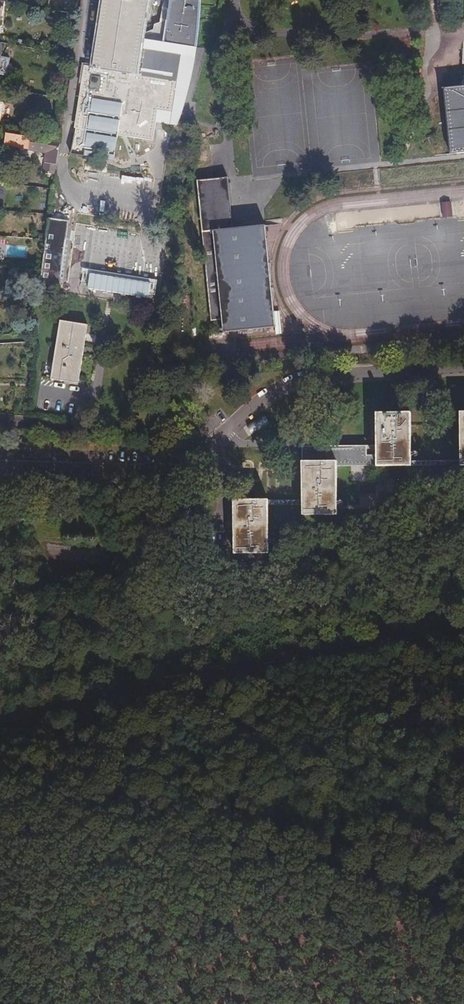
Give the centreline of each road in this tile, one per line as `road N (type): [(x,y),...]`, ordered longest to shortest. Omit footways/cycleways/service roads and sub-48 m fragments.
road 1 (secondary): [(463,628),(0,724)]

